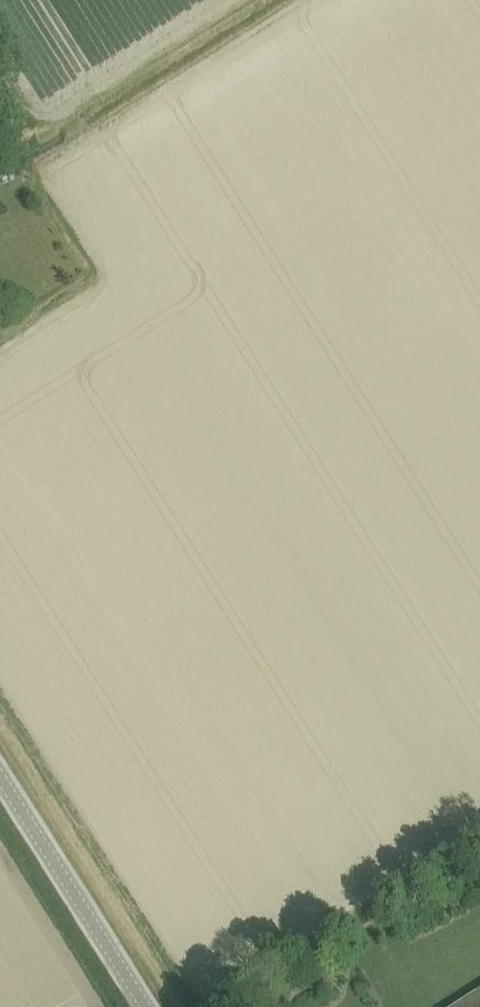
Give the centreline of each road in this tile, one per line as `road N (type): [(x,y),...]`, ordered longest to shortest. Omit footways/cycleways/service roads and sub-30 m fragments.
road 1 (unclassified): [(145,1006),(0,777)]

